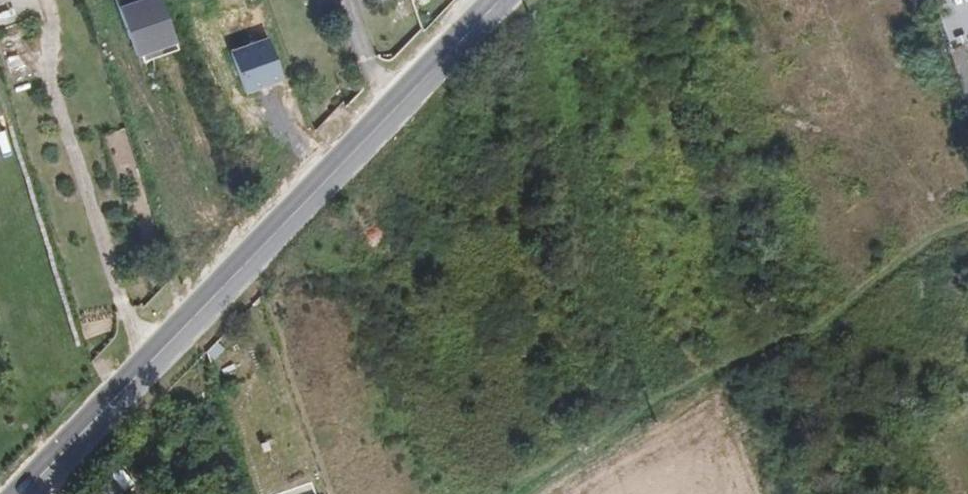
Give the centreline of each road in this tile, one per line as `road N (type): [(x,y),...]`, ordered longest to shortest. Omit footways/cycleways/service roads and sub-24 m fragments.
road 1 (secondary): [(16,493),(491,0)]
road 2 (track): [(515,493),(615,420),(815,324),(967,230)]

